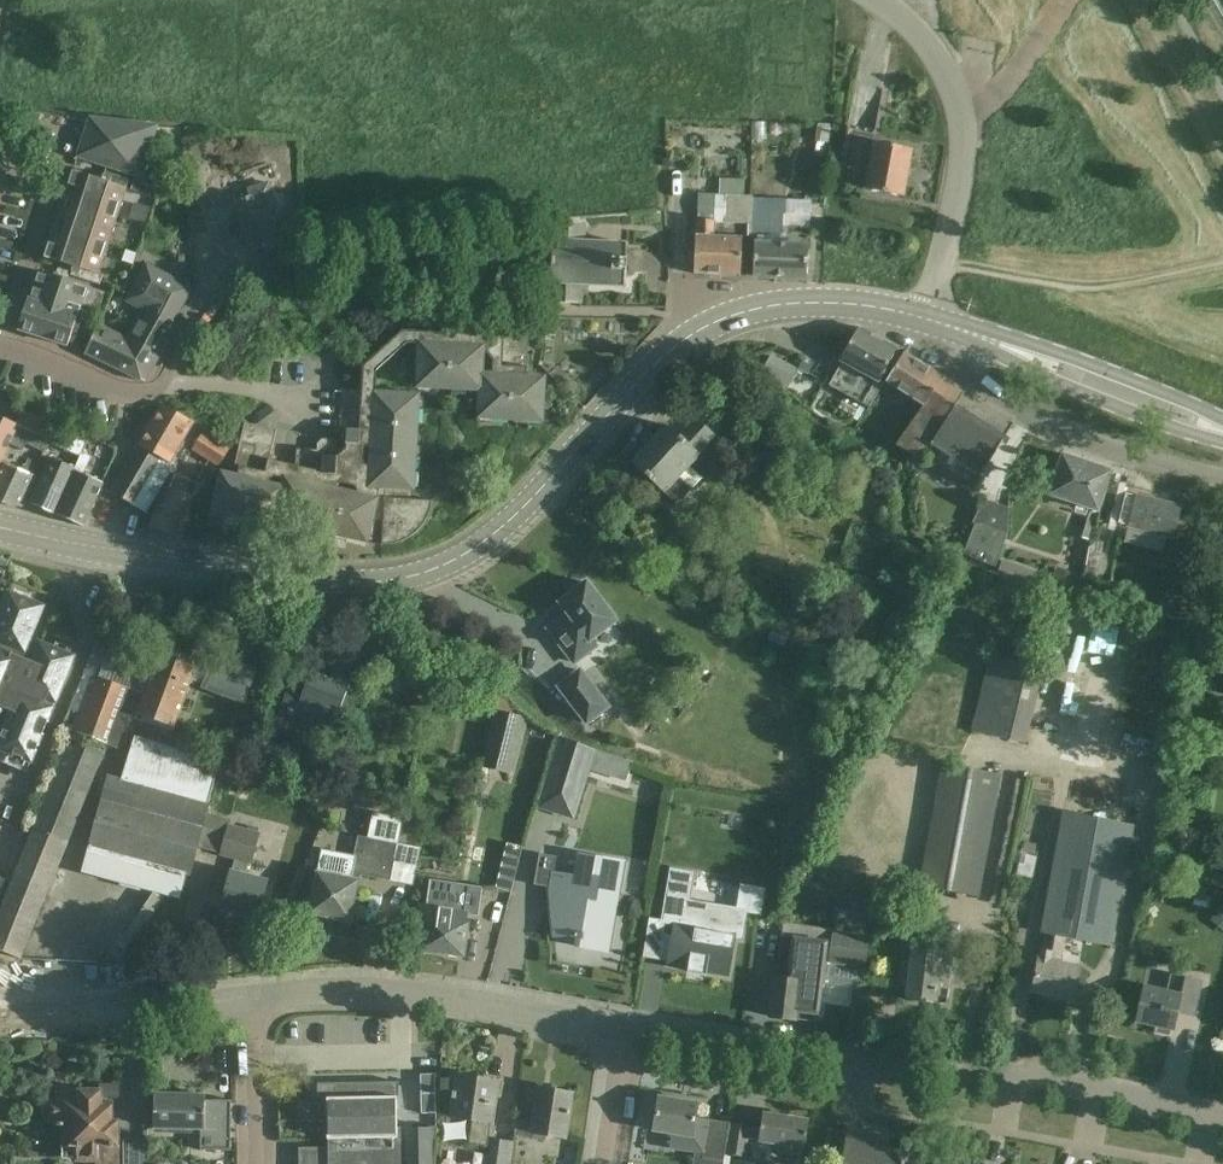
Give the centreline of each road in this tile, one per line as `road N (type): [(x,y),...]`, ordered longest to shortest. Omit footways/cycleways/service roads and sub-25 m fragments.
road 1 (secondary): [(0,527),(337,588),(413,582),(499,531),(662,352),(693,332),(779,305),(848,305),(928,321)]
road 2 (unclassified): [(1222,1118),(1111,1091),(619,1027)]
road 3 (unclassified): [(619,1027),(369,990),(262,996)]
road 4 (residential): [(0,351),(140,398),(161,387),(218,296),(251,271),(286,261)]
road 5 (tertiary): [(928,321),(956,213),(960,114),(927,43),(879,0)]
road 6 (residential): [(973,336),(978,383),(1023,412),(1126,456),(1222,479)]
road 7 (secondary): [(1222,431),(973,336)]
road 8 (unclassified): [(262,996),(77,1018),(0,1018)]
road 9 (residential): [(262,1163),(262,996)]
road 10 (residential): [(602,1163),(619,1027)]

